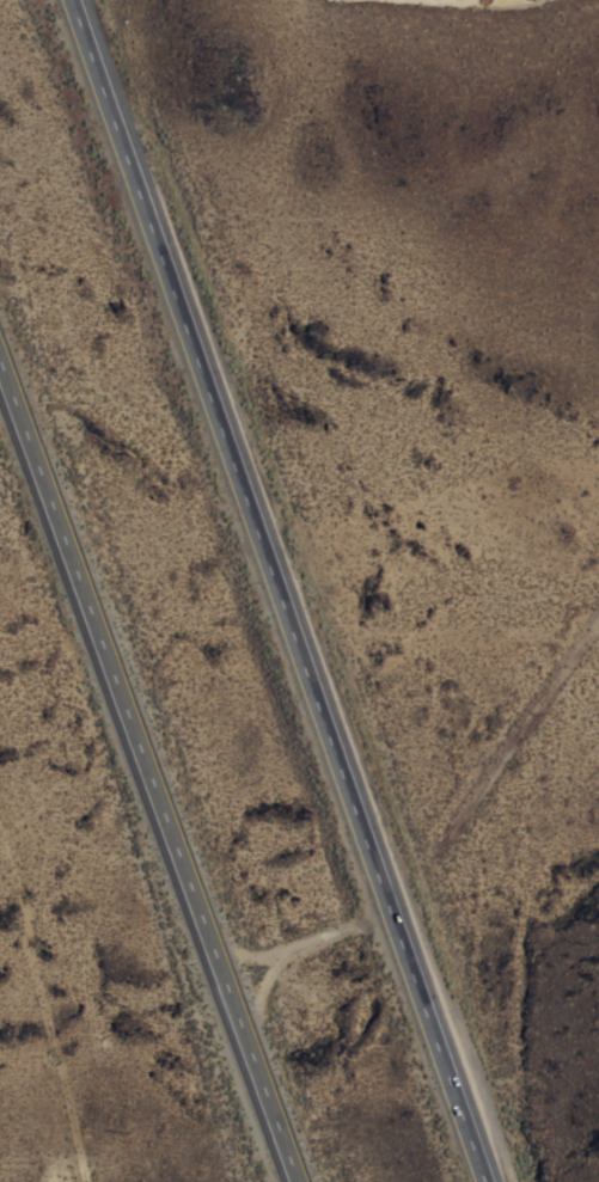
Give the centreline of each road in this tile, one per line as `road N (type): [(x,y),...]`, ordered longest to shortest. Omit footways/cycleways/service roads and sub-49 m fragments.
road 1 (trunk): [(484,1181),(70,0)]
road 2 (trunk): [(0,371),(295,1181)]

